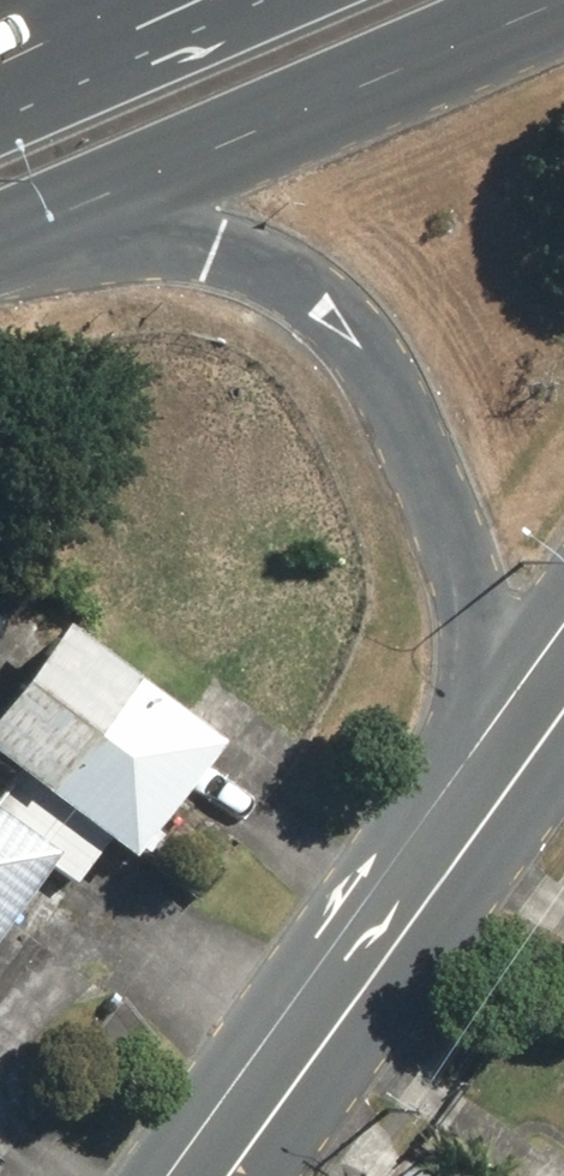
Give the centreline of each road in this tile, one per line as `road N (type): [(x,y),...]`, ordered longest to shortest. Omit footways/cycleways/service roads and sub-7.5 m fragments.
road 1 (primary): [(433,887),(469,744),(480,628),(460,523),(413,393),(366,331),(325,295),(210,246),(113,234),(0,246)]
road 2 (primary): [(563,0),(0,238)]
road 3 (tertiary): [(226,1175),(433,887)]
road 4 (tertiary): [(433,887),(563,693)]
road 5 (primary): [(0,66),(139,0)]

